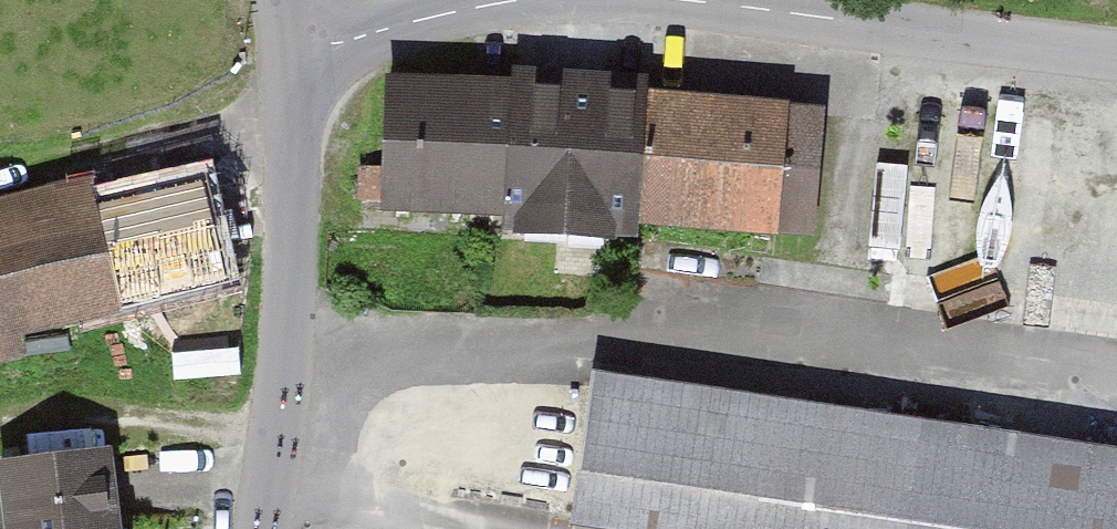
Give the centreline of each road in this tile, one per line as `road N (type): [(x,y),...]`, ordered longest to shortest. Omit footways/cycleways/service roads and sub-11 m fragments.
road 1 (track): [(422,528),(380,517),(276,445),(384,368),(554,342),(854,342),(1096,373)]
road 2 (residential): [(629,0),(741,7),(1116,60)]
road 3 (residential): [(261,528),(276,445),(298,118),(314,47)]
road 4 (residential): [(314,47),(469,8),(541,0)]

